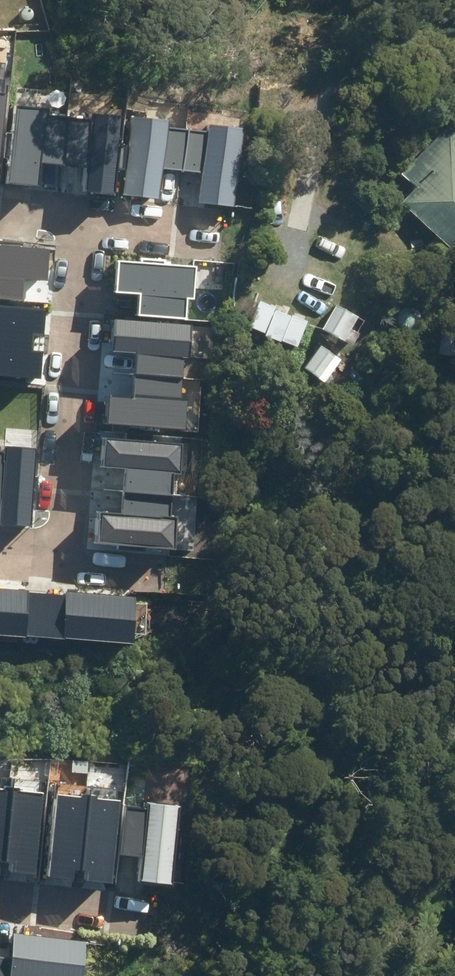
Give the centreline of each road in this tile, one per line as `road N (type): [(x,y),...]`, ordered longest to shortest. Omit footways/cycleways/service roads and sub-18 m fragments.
road 1 (residential): [(61,557),(86,219)]
road 2 (residential): [(0,902),(125,921)]
road 3 (residential): [(86,219),(211,232)]

